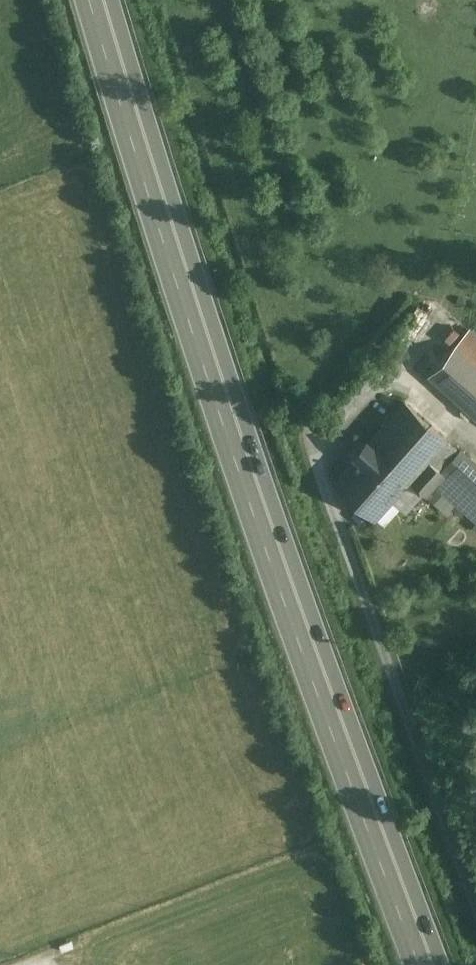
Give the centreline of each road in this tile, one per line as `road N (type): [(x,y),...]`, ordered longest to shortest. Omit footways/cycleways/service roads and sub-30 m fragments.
road 1 (trunk): [(101,0),(221,405),(431,964)]

